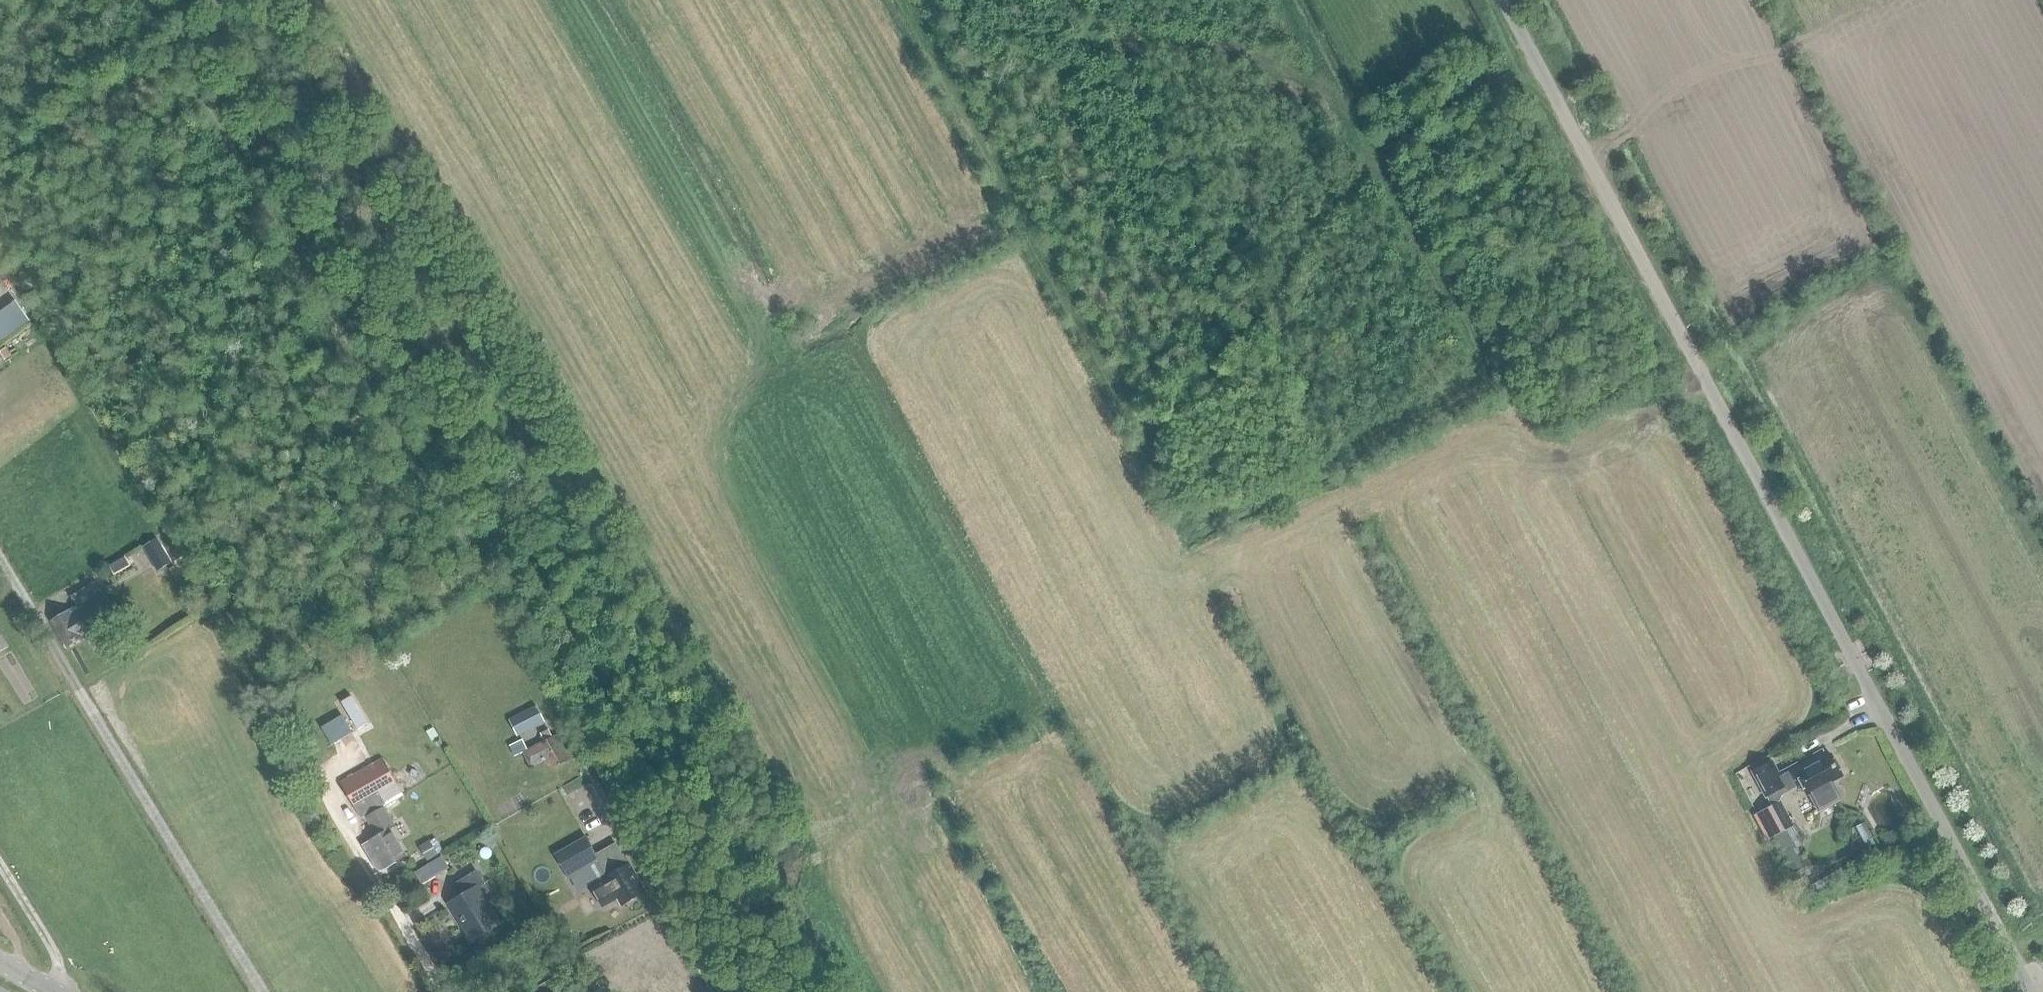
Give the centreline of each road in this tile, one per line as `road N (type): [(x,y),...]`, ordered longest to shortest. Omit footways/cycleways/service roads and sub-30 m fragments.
road 1 (track): [(778,991),(517,532),(480,543),(464,537),(195,80),(61,145),(0,161)]
road 2 (unclassified): [(2032,991),(1501,0)]
road 3 (track): [(904,0),(1158,447),(1383,155),(1440,102),(1531,56)]
road 4 (track): [(0,244),(259,673),(279,679),(301,673),(453,591),(467,573),(464,537)]
road 5 (track): [(1158,447),(1196,524),(1493,377),(1383,155)]
road 6 (track): [(1374,168),(1313,89),(1258,58),(1204,46),(1100,52),(1066,0)]
road 7 (track): [(1286,0),(1345,127)]

